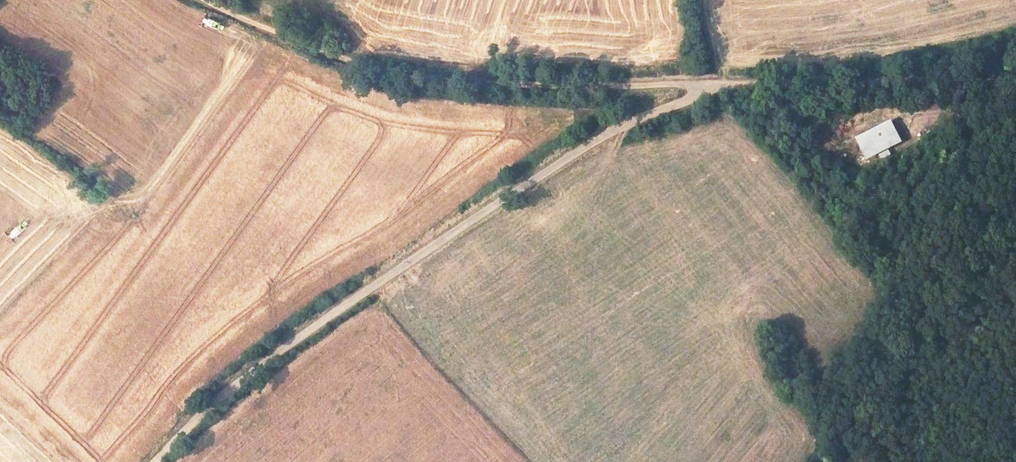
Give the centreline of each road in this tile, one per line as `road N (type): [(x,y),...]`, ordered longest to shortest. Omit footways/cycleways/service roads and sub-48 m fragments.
road 1 (unclassified): [(707,86),(610,134),(269,359),(155,461)]
road 2 (track): [(707,86),(389,77),(198,0)]
road 3 (unclassified): [(707,86),(937,79),(1015,87)]

